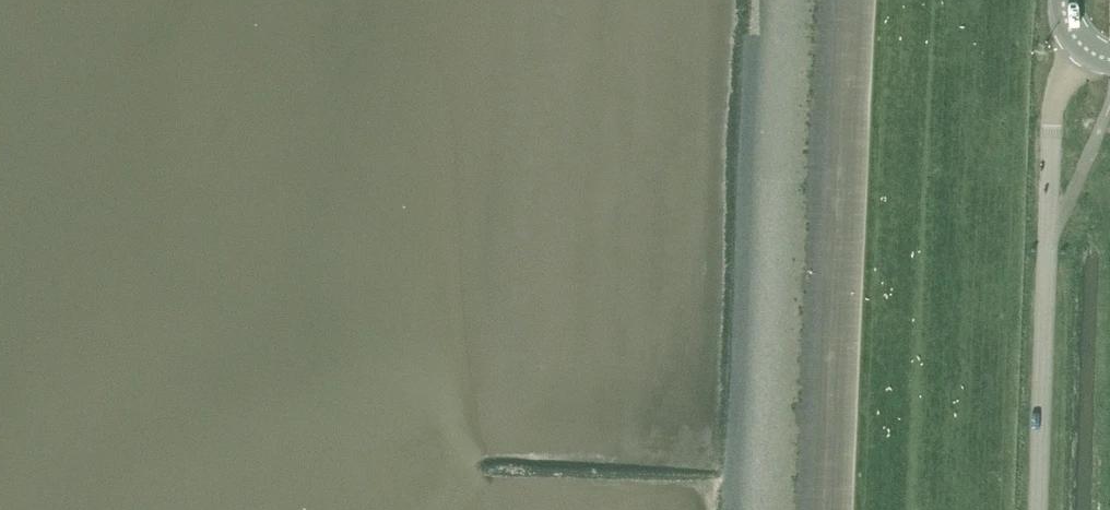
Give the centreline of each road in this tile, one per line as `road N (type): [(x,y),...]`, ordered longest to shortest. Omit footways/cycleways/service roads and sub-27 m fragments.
road 1 (unclassified): [(1038,509),(1053,123),(1080,43)]

